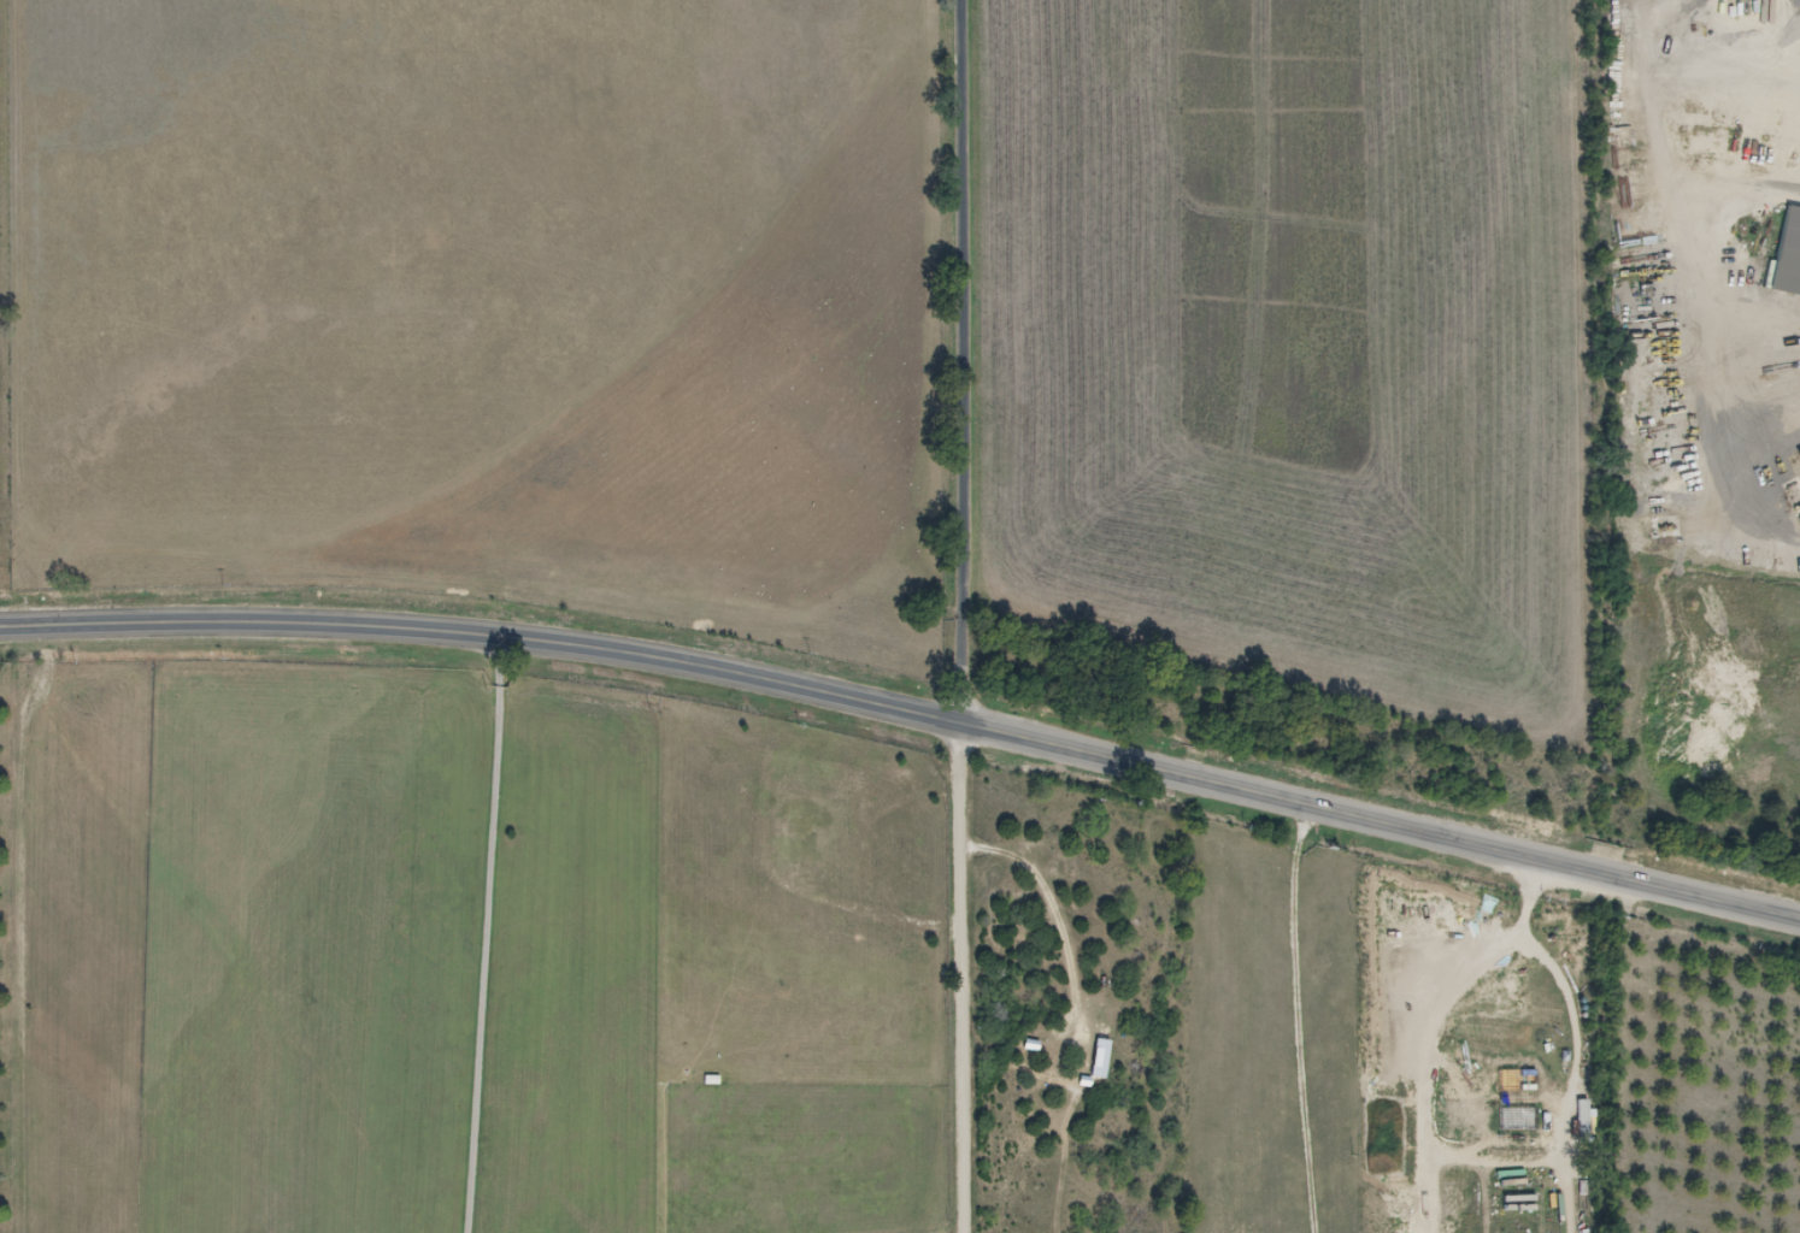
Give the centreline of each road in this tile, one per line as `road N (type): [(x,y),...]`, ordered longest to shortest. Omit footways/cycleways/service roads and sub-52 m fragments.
road 1 (secondary): [(1799,922),(725,669),(587,645),(371,626),(0,630)]
road 2 (residential): [(960,726),(962,0)]
road 3 (residential): [(965,1232),(960,726)]

